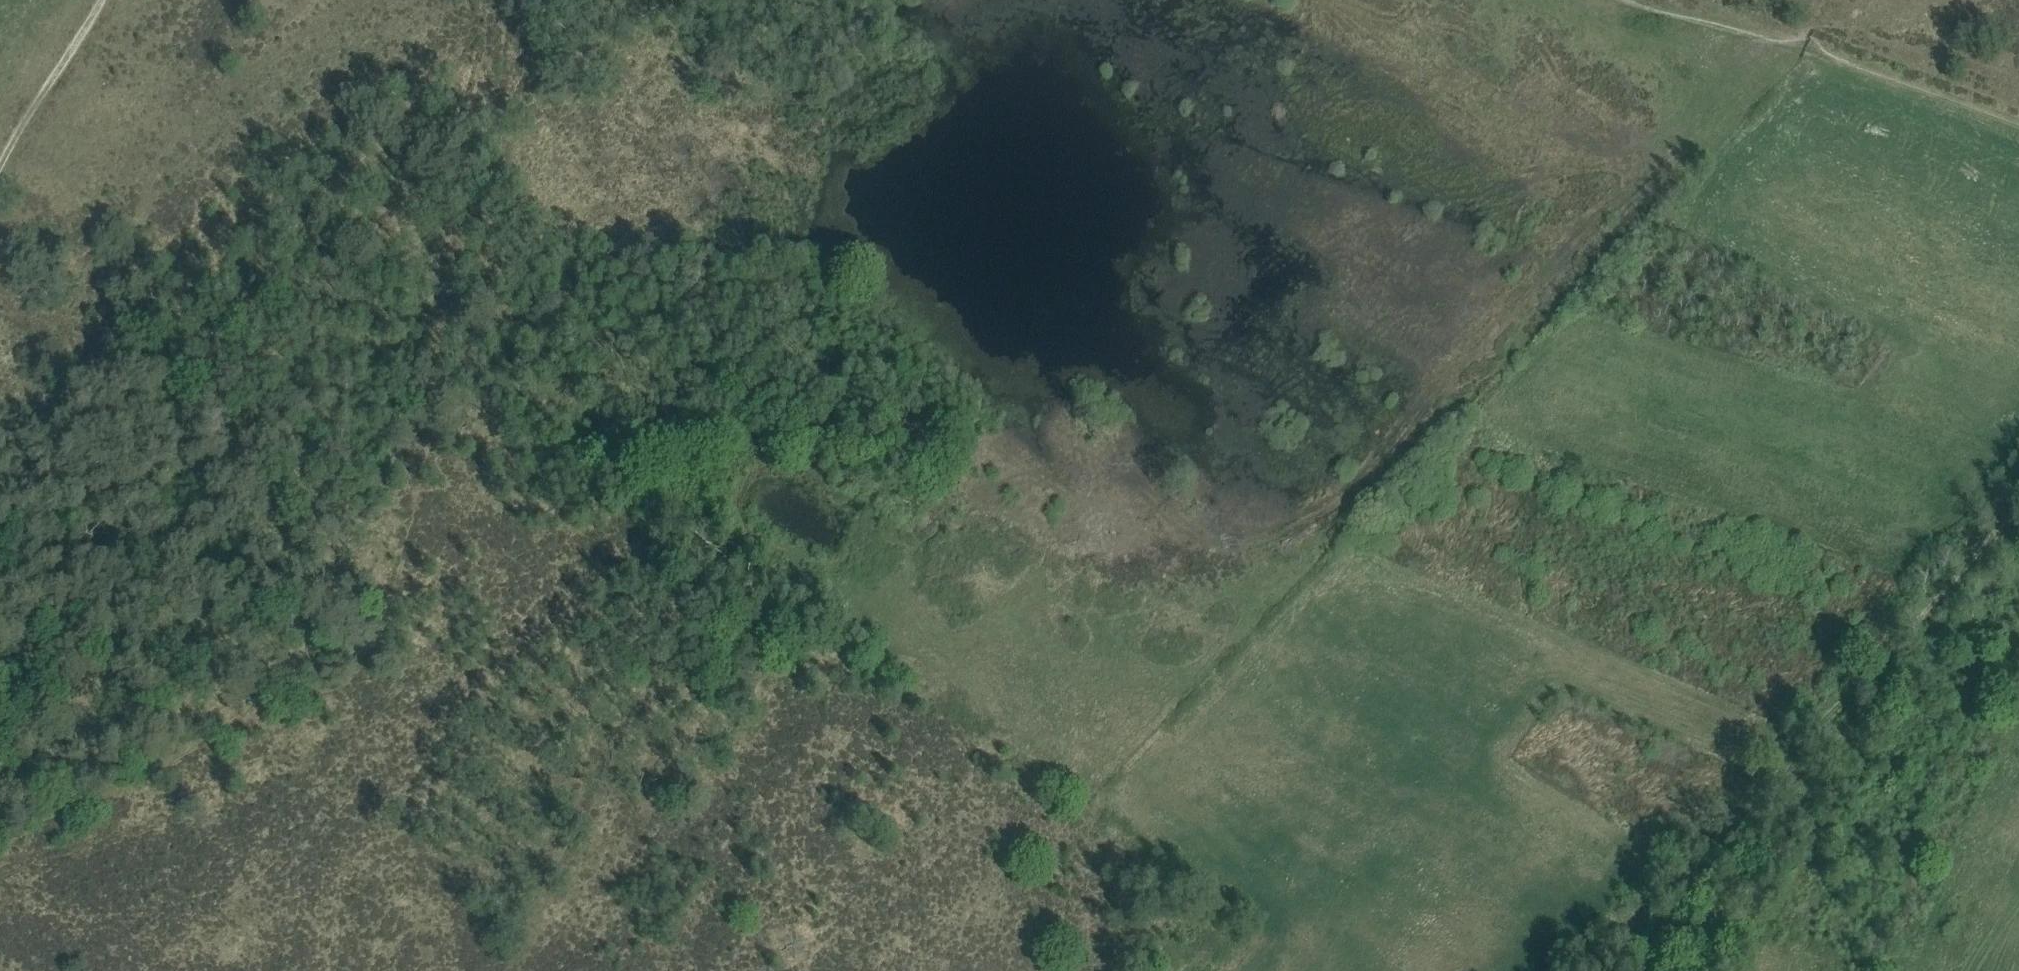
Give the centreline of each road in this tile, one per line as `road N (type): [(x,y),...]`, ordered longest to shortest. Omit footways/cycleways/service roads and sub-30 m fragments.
road 1 (track): [(0,843),(359,665),(384,621),(427,446)]
road 2 (track): [(1606,970),(2018,512)]
road 3 (track): [(2018,131),(1677,0)]
road 4 (track): [(113,0),(0,195)]

